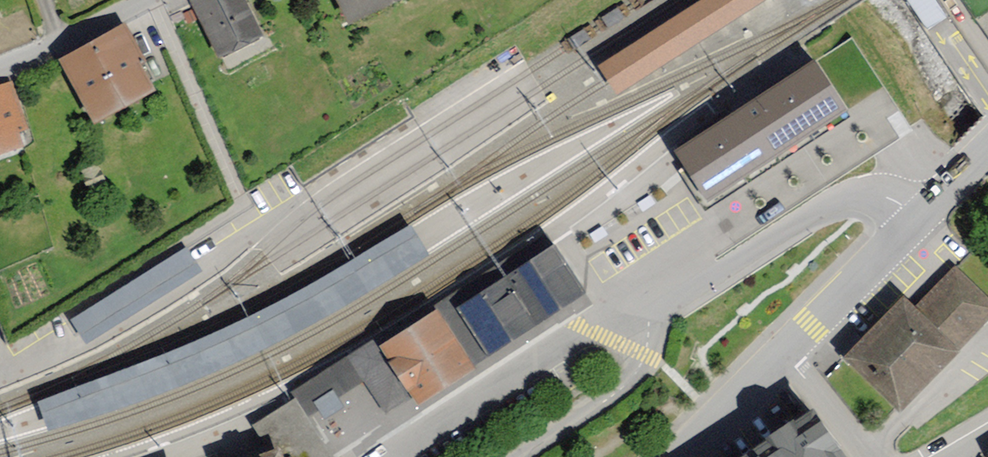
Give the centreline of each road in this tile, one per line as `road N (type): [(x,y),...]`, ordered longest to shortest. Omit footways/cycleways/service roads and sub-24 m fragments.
road 1 (residential): [(918,217),(885,197),(829,203),(670,304),(655,318),(626,383),(520,456)]
road 2 (tertiary): [(783,351),(918,217)]
road 3 (residential): [(139,0),(0,67)]
road 4 (tertiary): [(678,456),(783,351)]
road 5 (residential): [(867,456),(783,351)]

